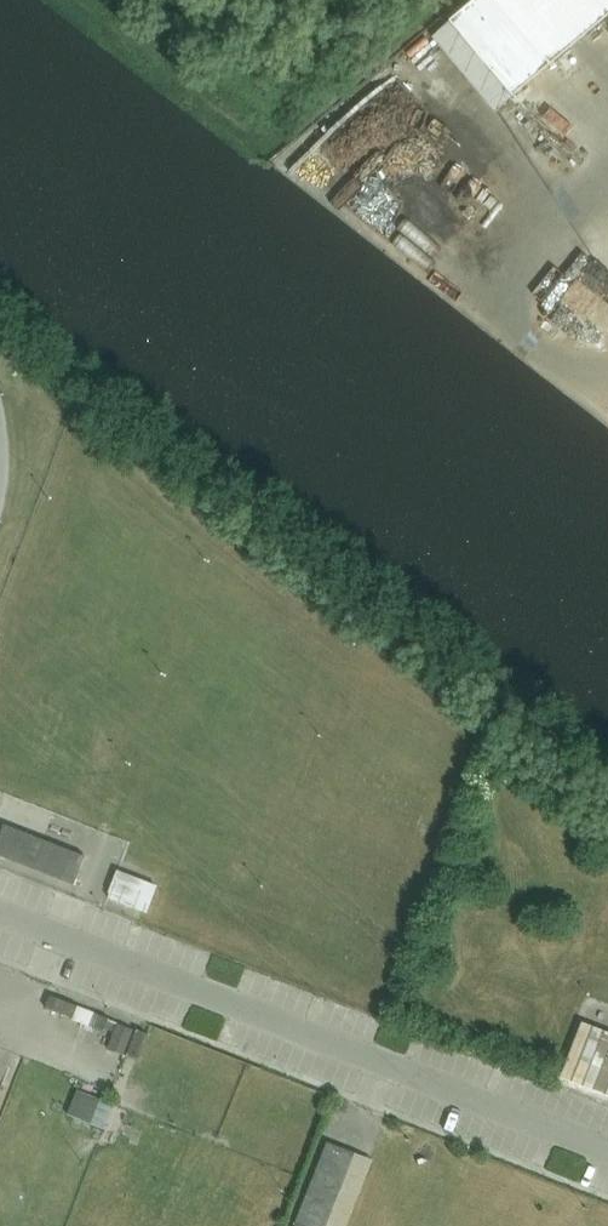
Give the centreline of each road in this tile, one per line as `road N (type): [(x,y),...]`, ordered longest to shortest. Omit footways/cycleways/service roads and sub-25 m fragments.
road 1 (unclassified): [(0,912),(607,1148)]

